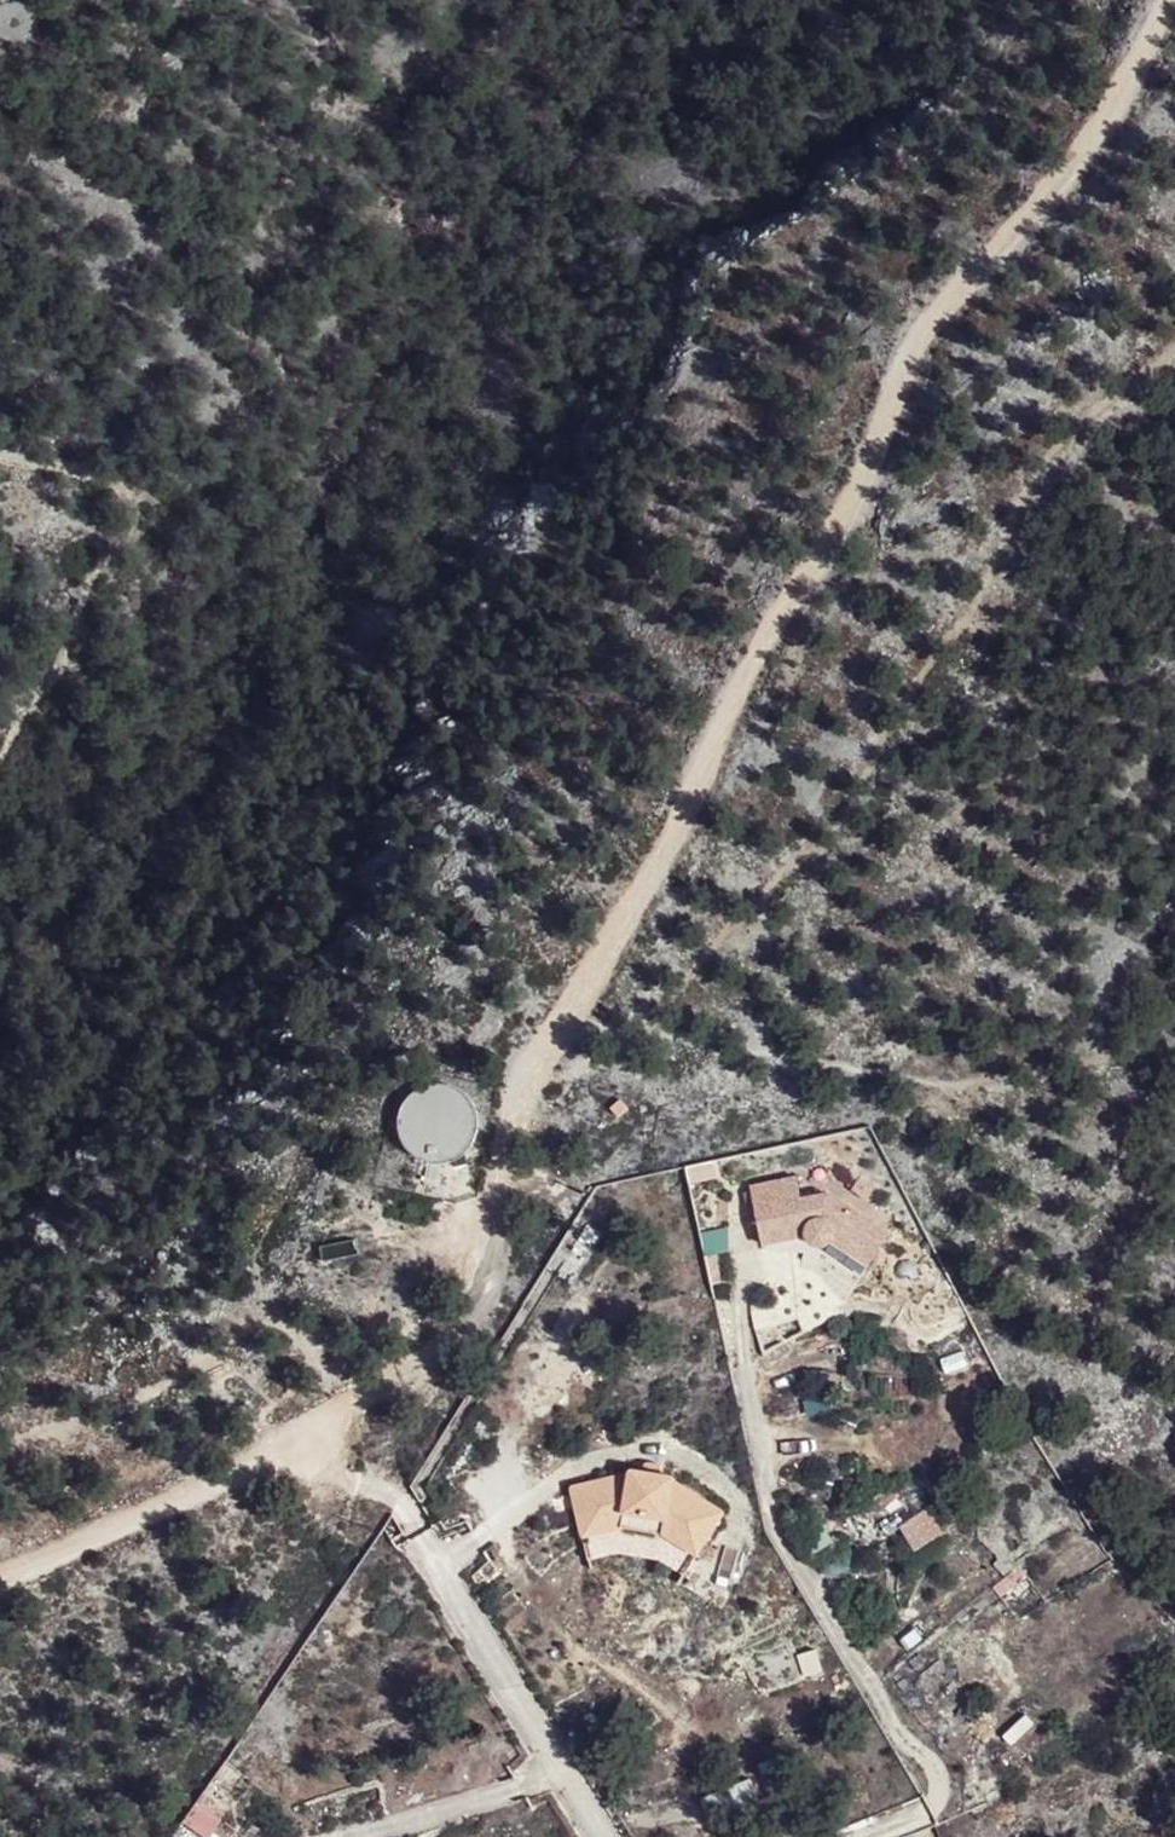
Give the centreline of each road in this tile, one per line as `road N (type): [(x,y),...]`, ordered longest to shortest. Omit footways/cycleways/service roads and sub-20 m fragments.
road 1 (track): [(0,1577),(308,1446),(415,1379),(497,1257),(514,1097),(658,862),(731,697),(854,478),(919,322),(1095,133),(1162,0)]

